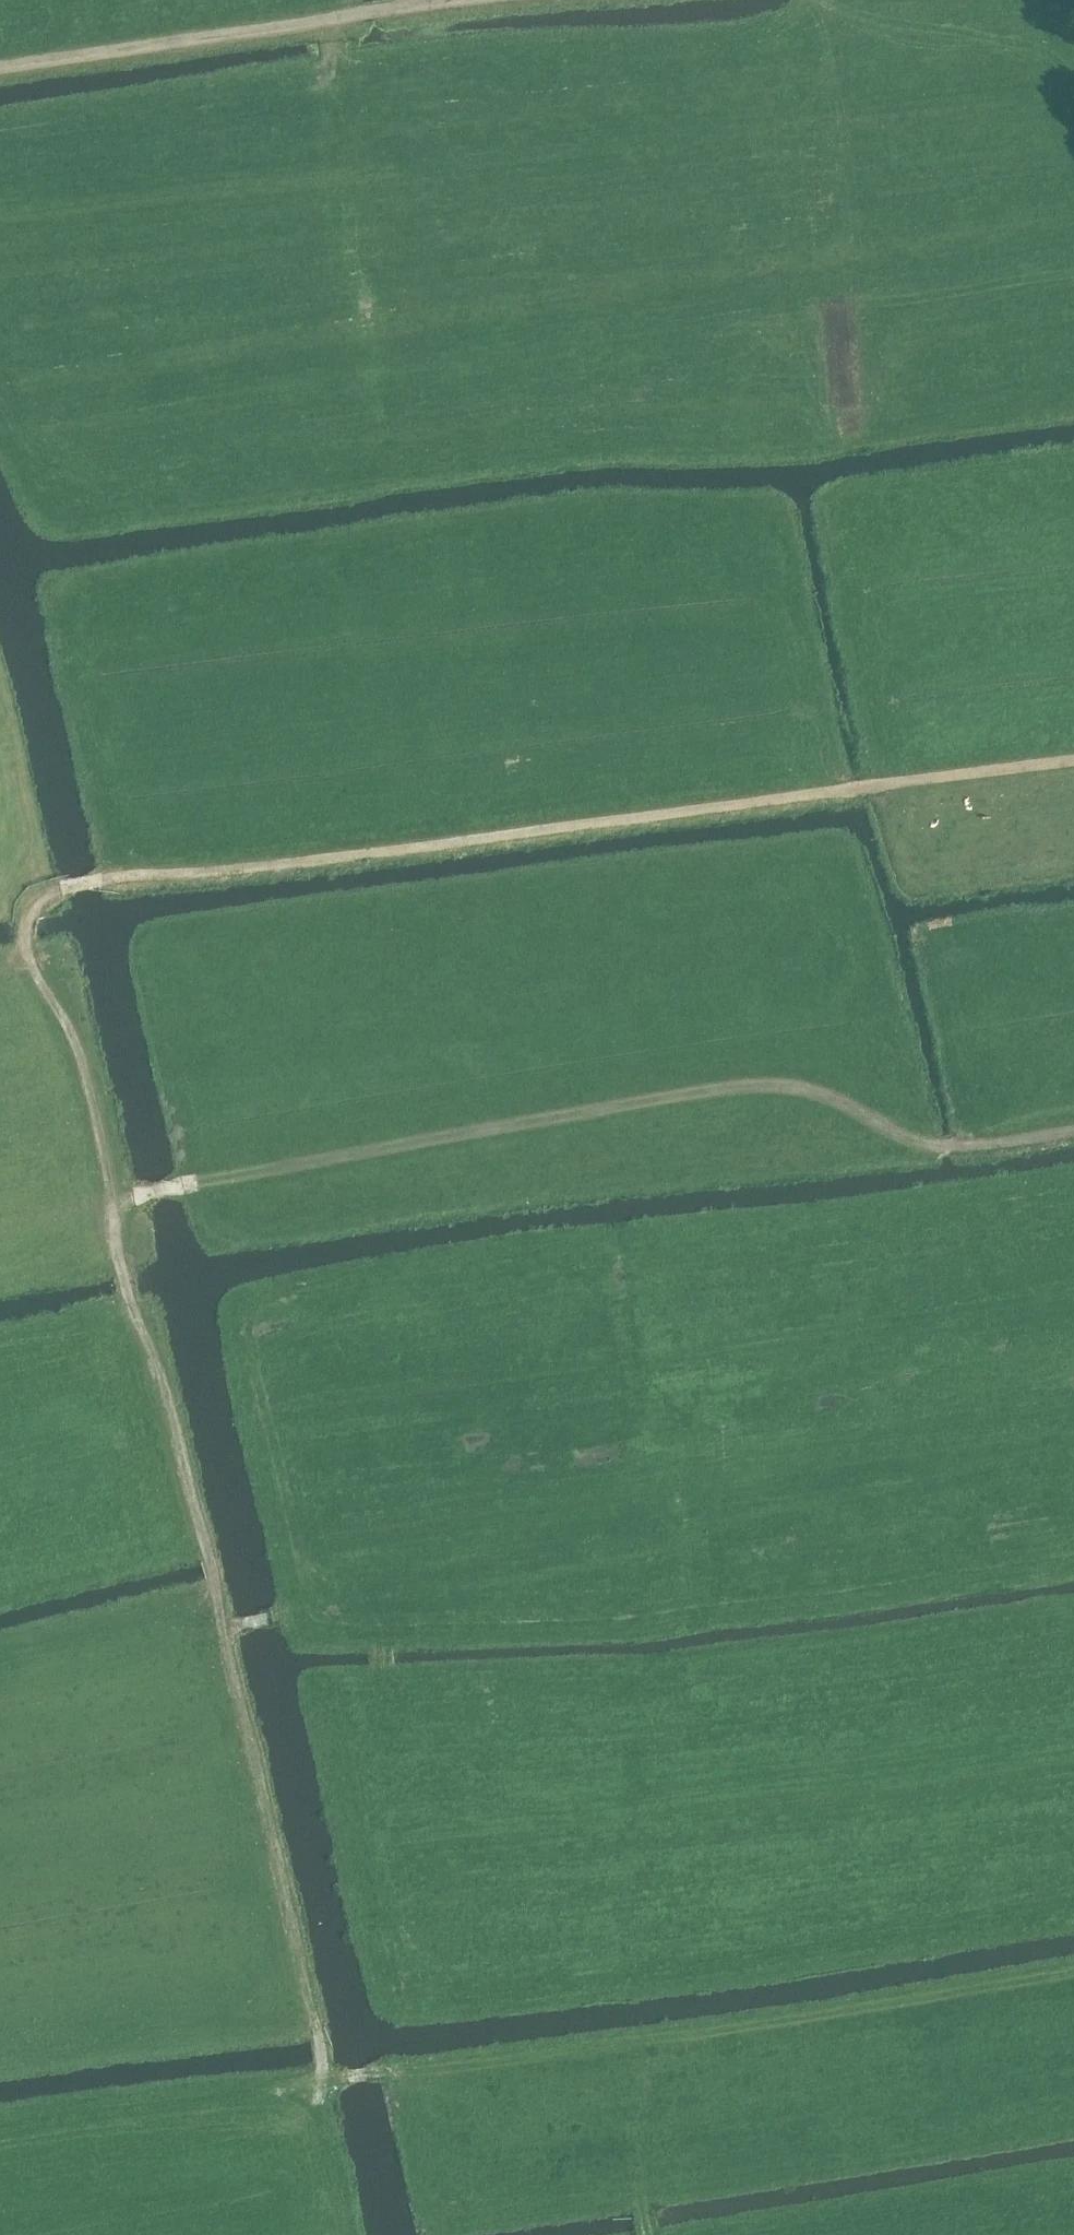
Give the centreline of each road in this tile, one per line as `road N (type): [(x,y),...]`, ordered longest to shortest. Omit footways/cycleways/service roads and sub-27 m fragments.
road 1 (track): [(114,1197),(78,1039),(39,987),(28,950),(38,903),(60,890),(1073,762)]
road 2 (track): [(114,1197),(758,1088),(823,1094),(918,1147),(962,1152),(1073,1137)]
road 3 (track): [(316,2077),(317,2042),(157,1357),(121,1272),(114,1197)]
road 4 (track): [(0,76),(488,0)]
road 5 (track): [(0,2145),(240,2100),(316,2077),(380,2072)]

